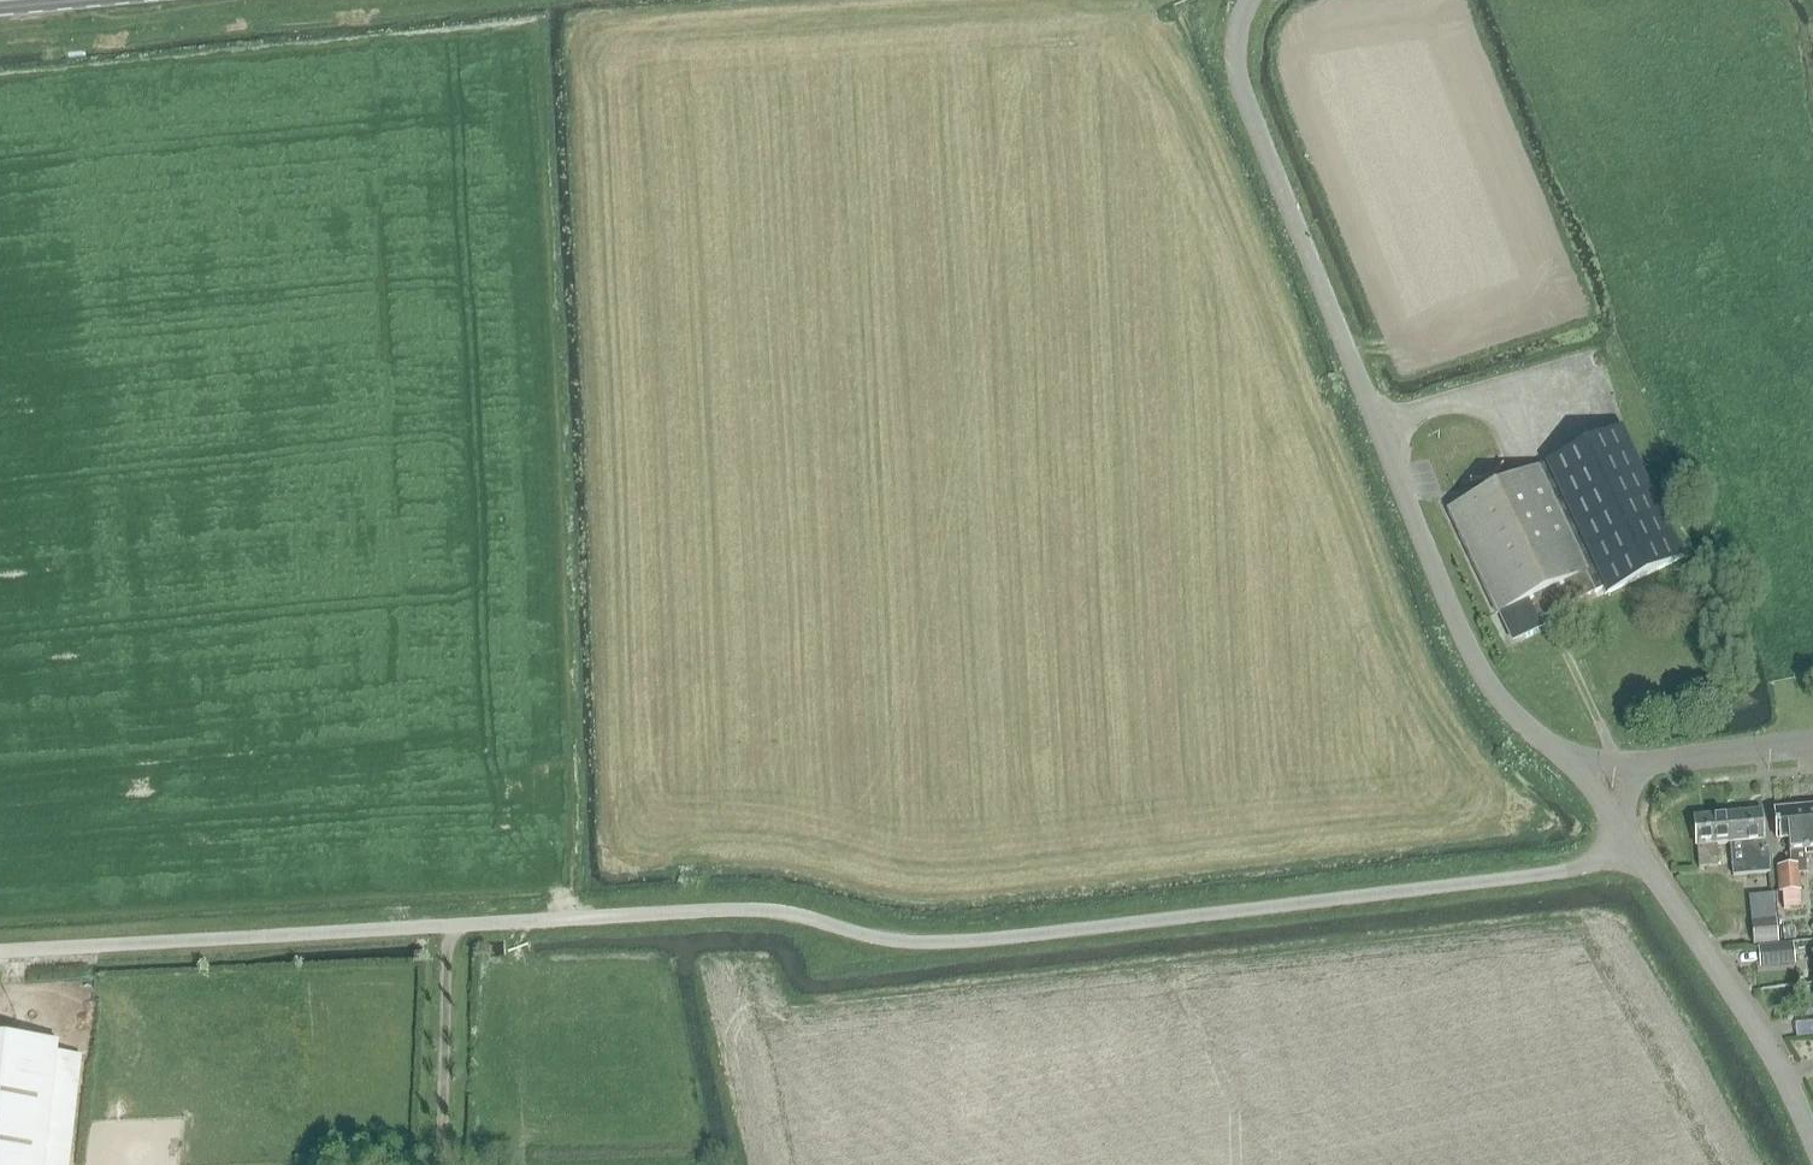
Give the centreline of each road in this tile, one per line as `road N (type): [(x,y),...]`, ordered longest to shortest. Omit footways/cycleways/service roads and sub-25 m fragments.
road 1 (unclassified): [(0,950),(728,909),(776,911),(886,941),(979,940),(1565,871),(1632,846)]
road 2 (unclassified): [(1244,9),(1236,45),(1240,87),(1475,666),(1521,722),(1550,747),(1584,760)]
road 3 (unclassified): [(1812,1144),(1752,1023),(1632,846)]
road 4 (unclassified): [(1632,762),(1812,744)]

